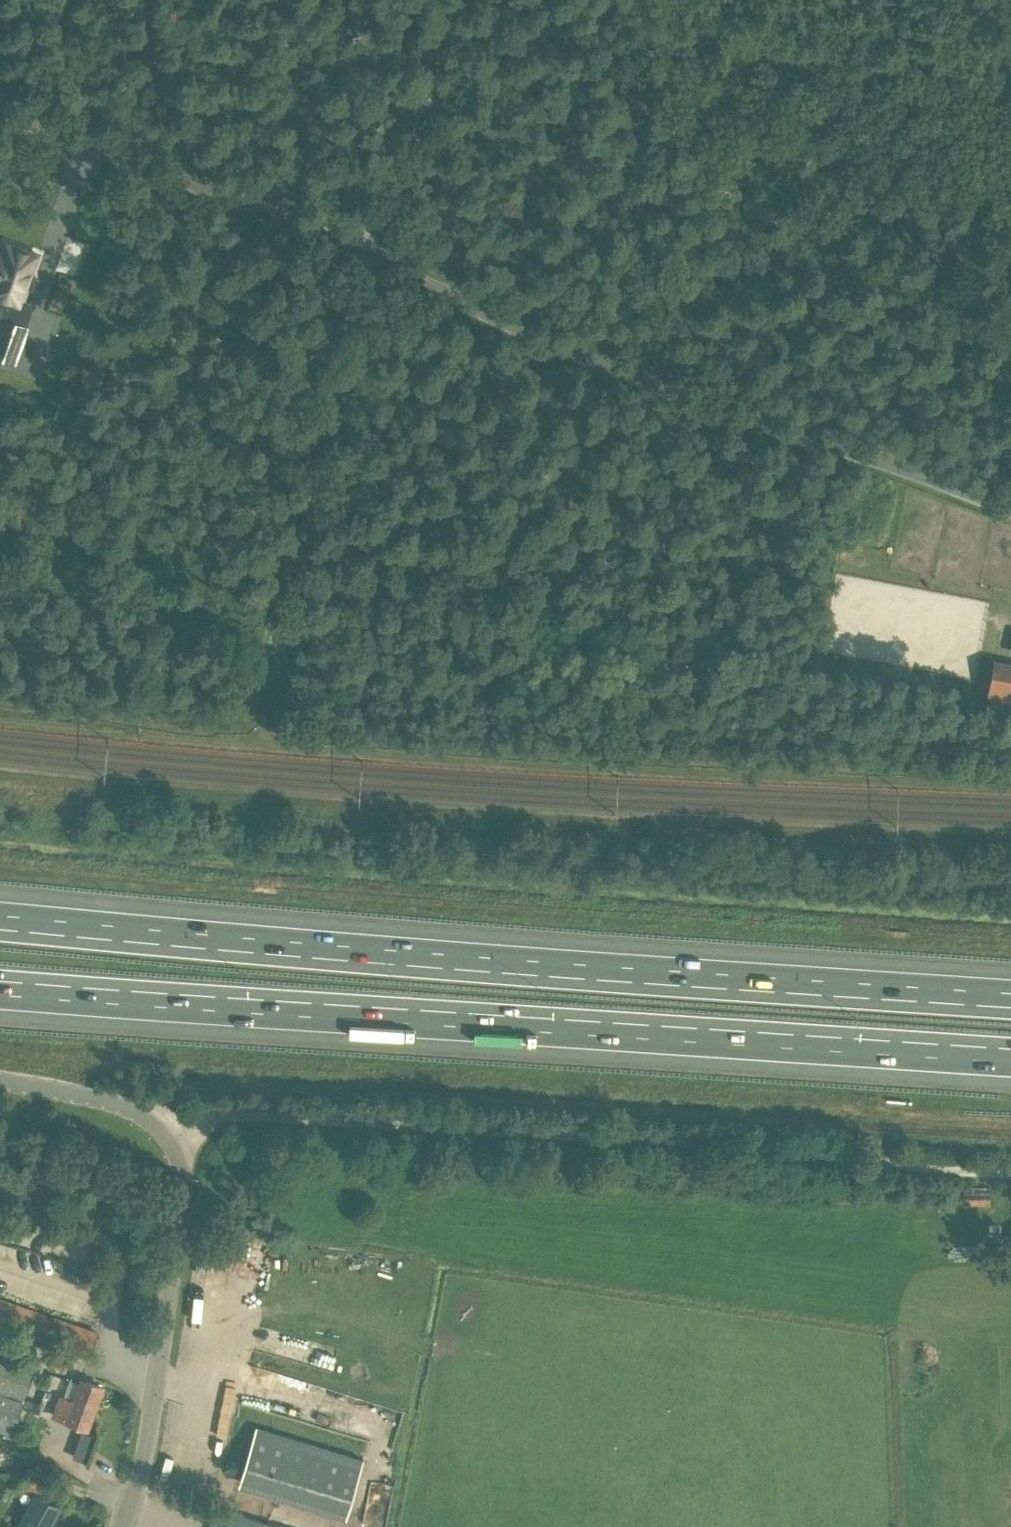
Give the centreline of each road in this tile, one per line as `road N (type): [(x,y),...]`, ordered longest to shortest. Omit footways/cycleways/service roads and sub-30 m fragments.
road 1 (motorway): [(1010,996),(0,919)]
road 2 (motorway): [(0,988),(1010,1055)]
road 3 (track): [(902,1170),(240,1116),(187,1138)]
road 4 (unclassified): [(1010,508),(709,405),(376,258)]
road 5 (unclassified): [(122,1526),(142,1467),(187,1138),(118,1100),(0,1081)]
road 6 (unclassified): [(376,258),(0,107)]
road 7 (unclassified): [(376,258),(449,0)]

